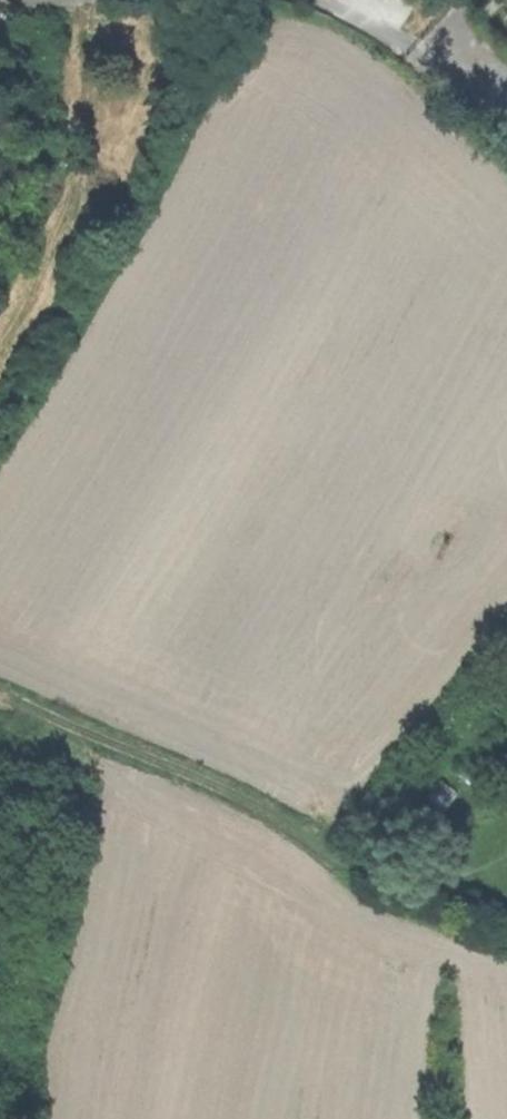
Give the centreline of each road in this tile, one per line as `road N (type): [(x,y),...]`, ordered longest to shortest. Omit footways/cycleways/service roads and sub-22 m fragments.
road 1 (track): [(0,696),(190,769),(382,878),(447,883),(506,859)]
road 2 (residential): [(329,0),(372,25),(506,141)]

